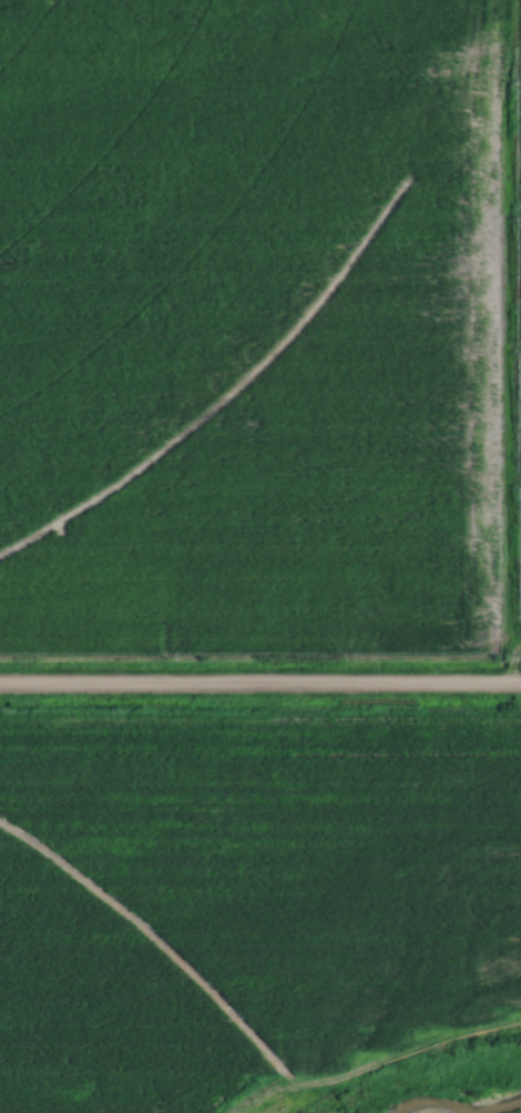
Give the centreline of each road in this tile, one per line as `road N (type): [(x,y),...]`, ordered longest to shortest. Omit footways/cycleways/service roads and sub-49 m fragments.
road 1 (residential): [(520,686),(0,693)]

